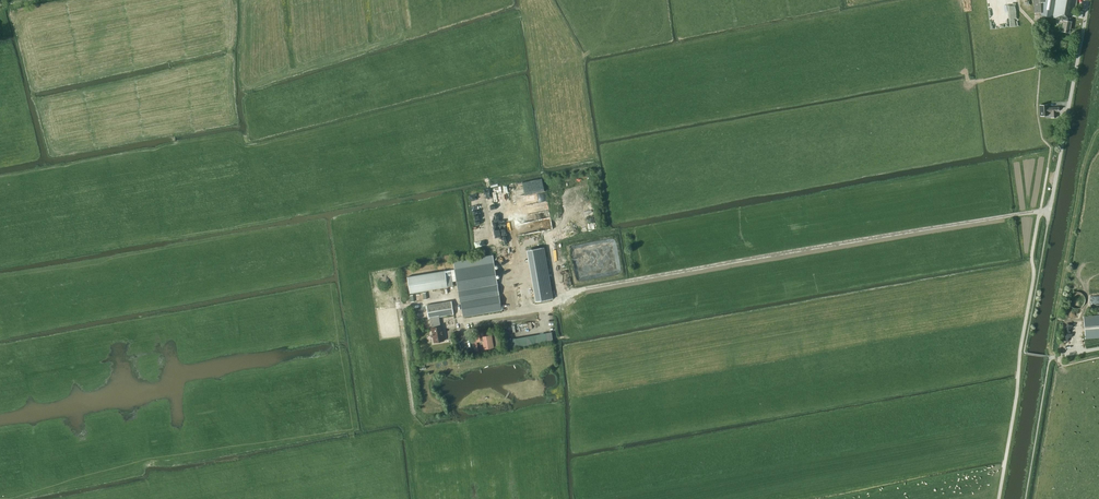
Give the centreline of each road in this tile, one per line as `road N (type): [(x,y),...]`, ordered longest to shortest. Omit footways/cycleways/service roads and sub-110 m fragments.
road 1 (track): [(1050,358),(1098,107)]
road 2 (track): [(1040,211),(1051,150),(1039,110),(1042,67),(970,84),(968,74)]
road 3 (unclassified): [(1048,210),(1088,0)]

